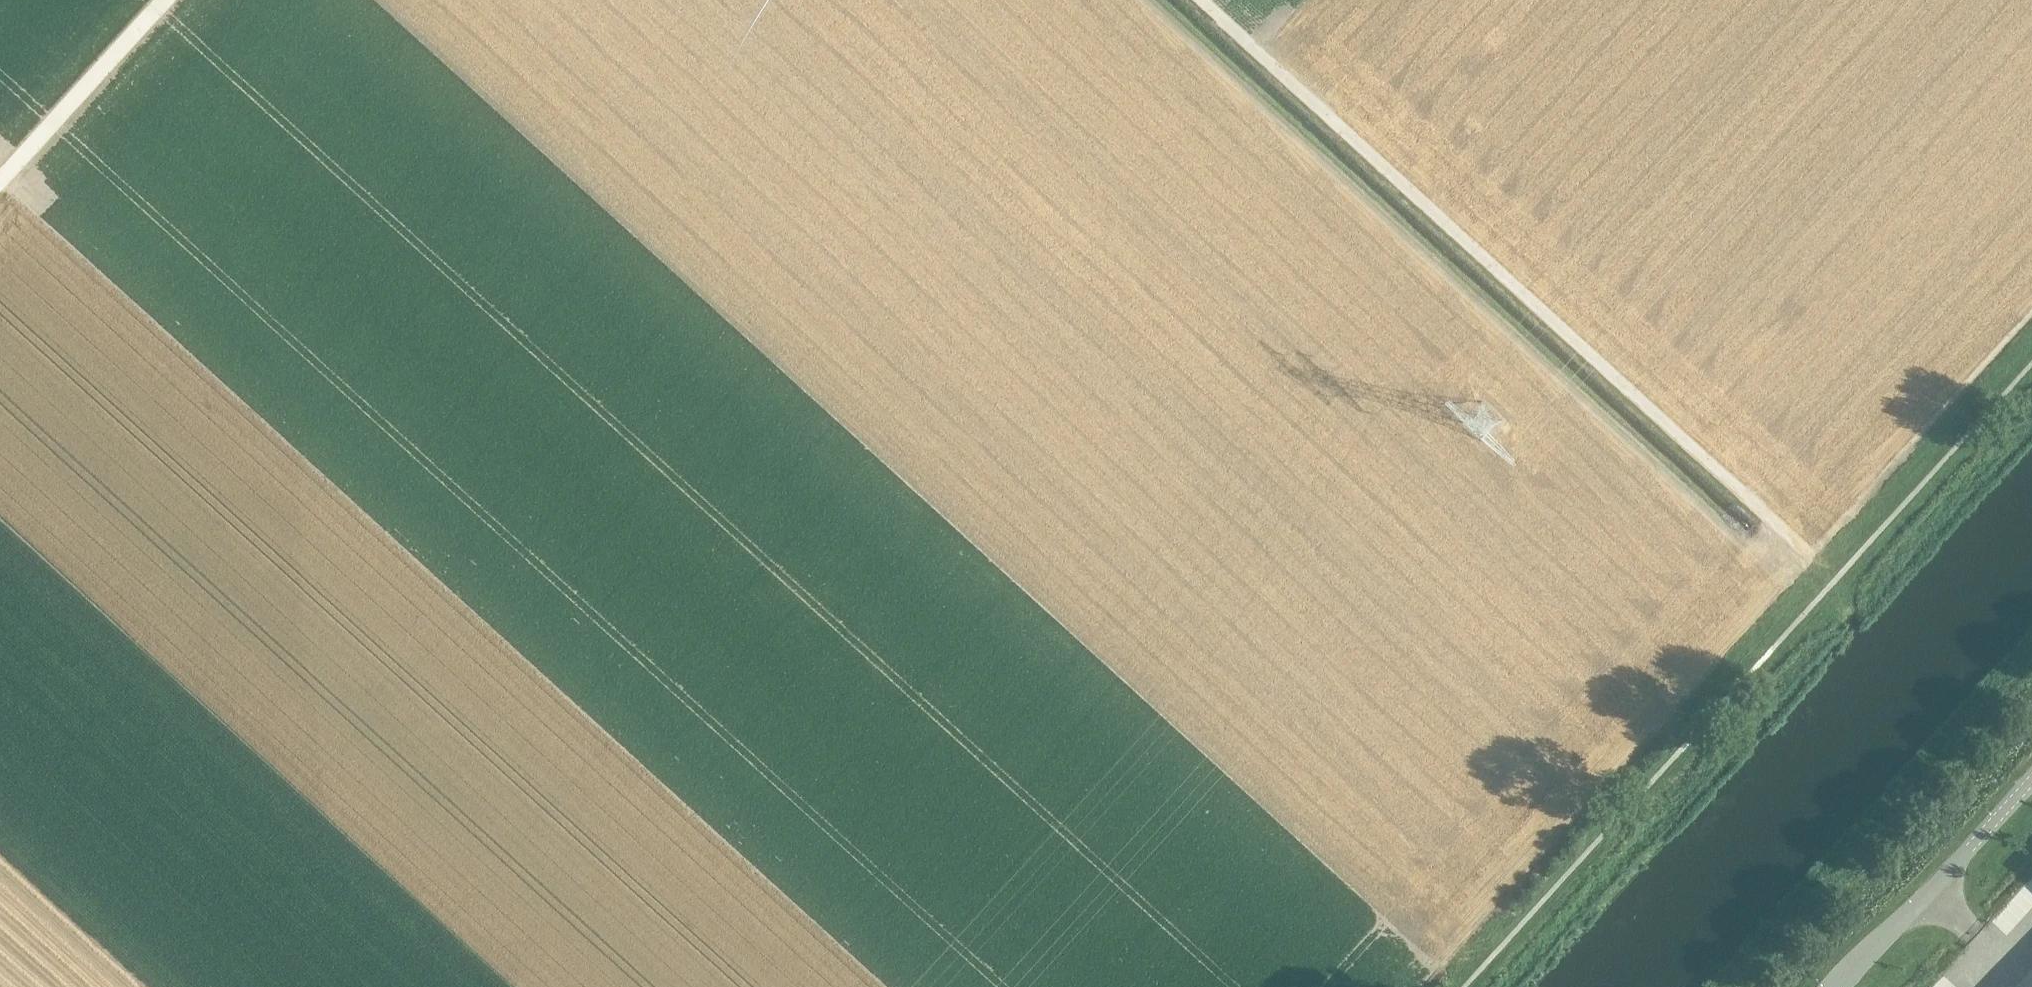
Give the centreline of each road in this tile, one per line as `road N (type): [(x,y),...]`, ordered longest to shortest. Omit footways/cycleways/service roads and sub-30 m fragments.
road 1 (unclassified): [(1835,986),(2031,779)]

